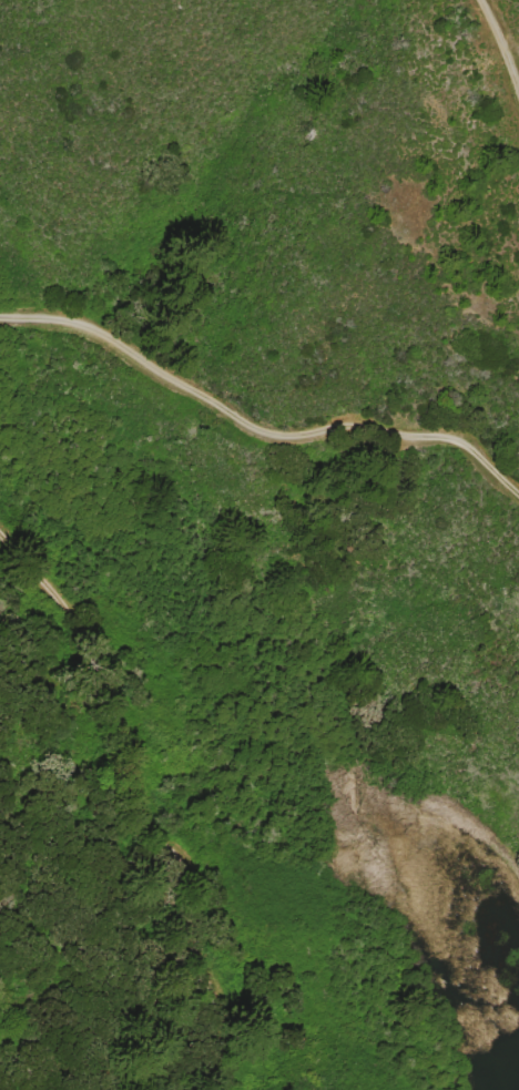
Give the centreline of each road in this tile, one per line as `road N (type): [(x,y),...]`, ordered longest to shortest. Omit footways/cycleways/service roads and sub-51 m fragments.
road 1 (track): [(518,497),(462,445),(261,436),(74,329),(0,322)]
road 2 (track): [(196,1089),(197,1058),(210,1052),(211,1030),(189,914),(163,853),(121,806),(100,673),(58,590)]

